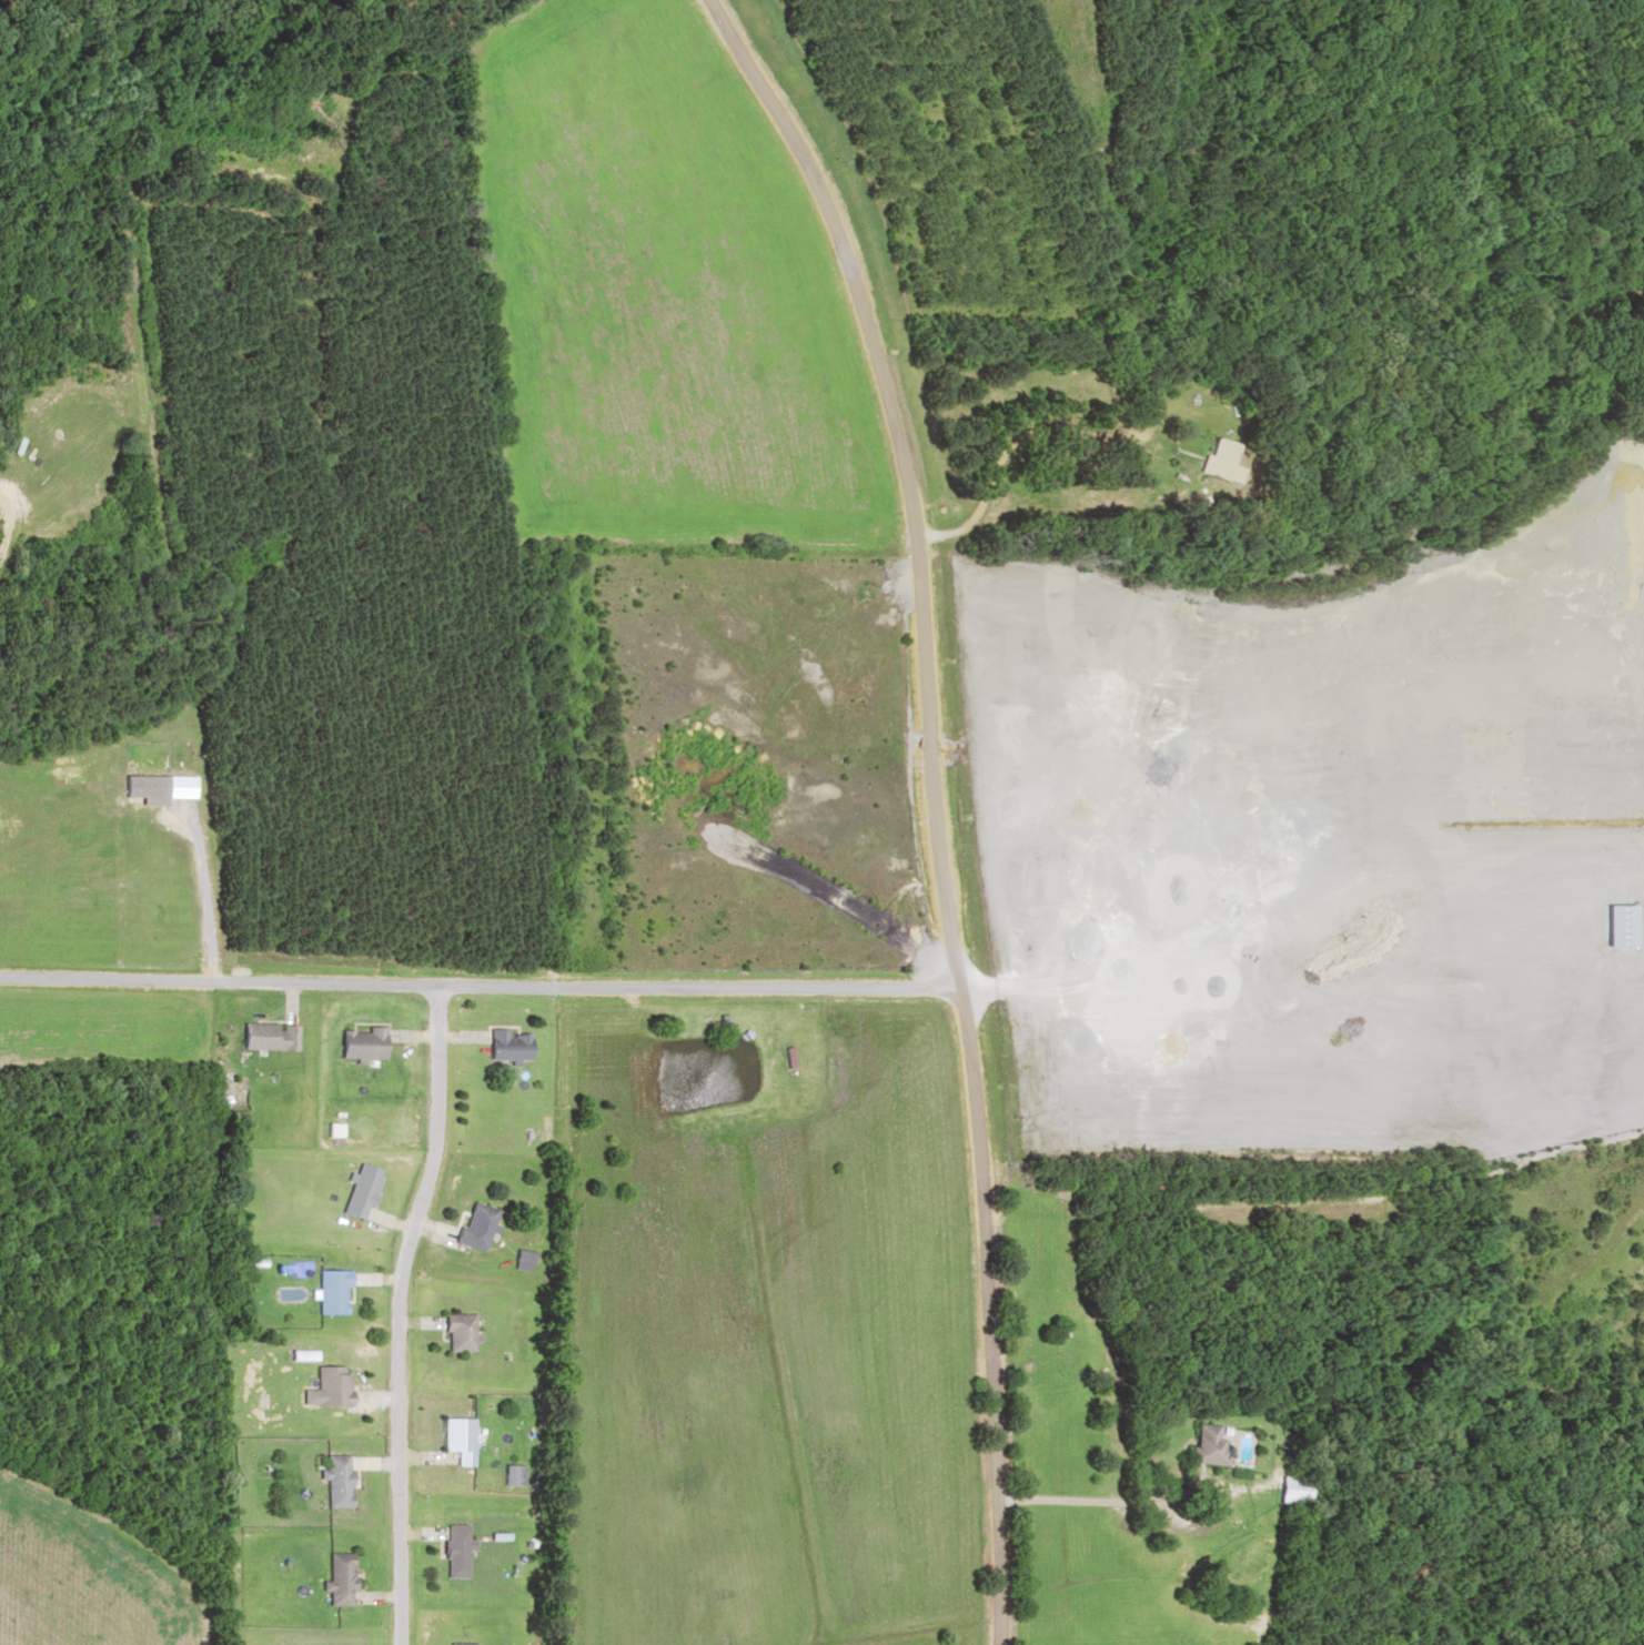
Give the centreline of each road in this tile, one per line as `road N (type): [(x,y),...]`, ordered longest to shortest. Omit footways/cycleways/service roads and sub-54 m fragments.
road 1 (residential): [(983,1644),(986,1537),(969,1497),(952,1037),(936,1002),(879,347),(823,222),(806,216),(799,171),(691,0)]
road 2 (residential): [(936,1002),(0,985)]

